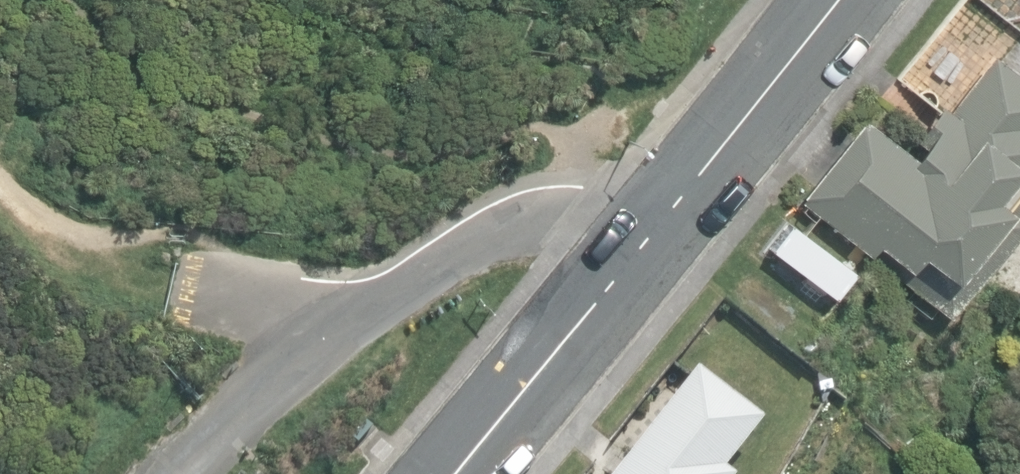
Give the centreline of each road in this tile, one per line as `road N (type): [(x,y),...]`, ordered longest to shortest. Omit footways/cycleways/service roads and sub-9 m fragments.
road 1 (unclassified): [(665,219),(552,205),(457,245),(338,331),(173,473)]
road 2 (residential): [(451,473),(665,219)]
road 3 (residential): [(665,219),(840,0)]

